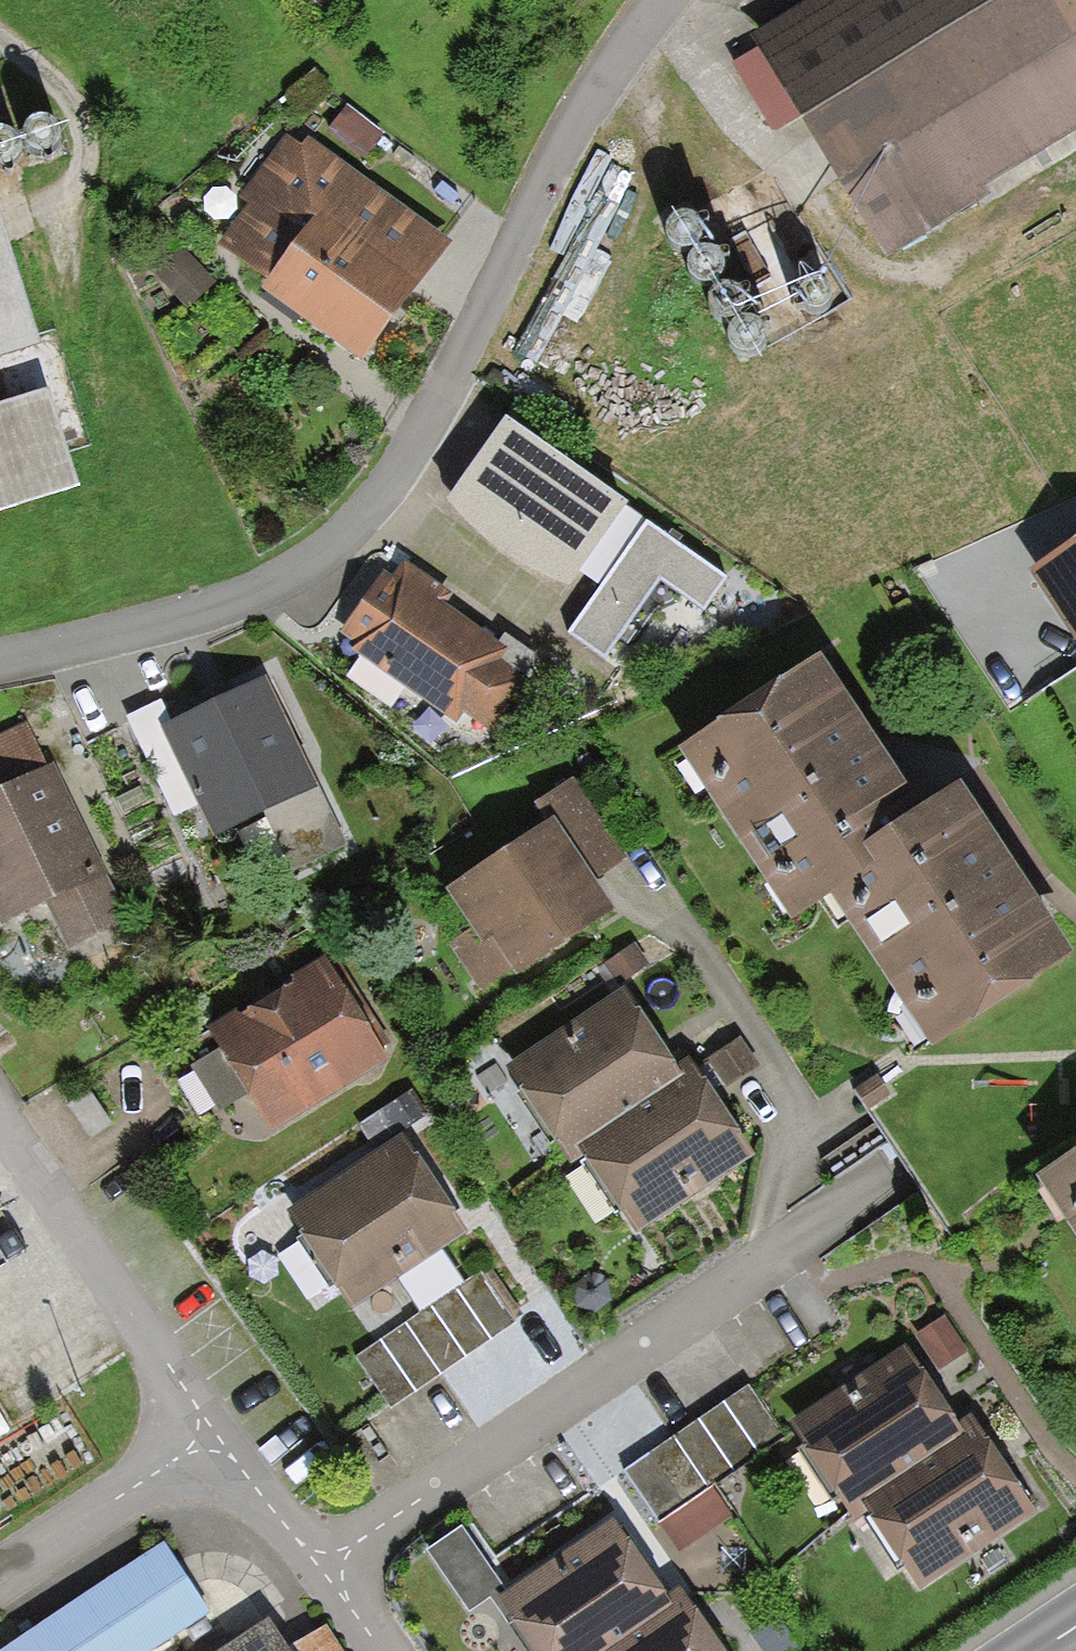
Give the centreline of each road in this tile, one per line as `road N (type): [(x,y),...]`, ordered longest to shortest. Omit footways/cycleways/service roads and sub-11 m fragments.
road 1 (residential): [(659,0),(576,116),(363,516),(277,585),(0,655)]
road 2 (residential): [(320,1566),(879,1181)]
road 3 (residential): [(212,1430),(0,1120)]
road 4 (residential): [(0,1574),(212,1430)]
road 5 (residential): [(320,1566),(212,1430)]

